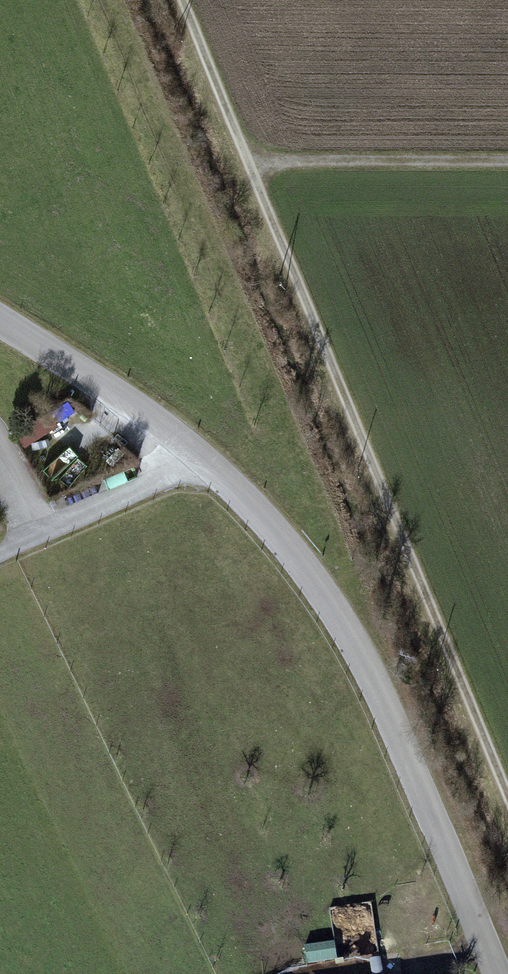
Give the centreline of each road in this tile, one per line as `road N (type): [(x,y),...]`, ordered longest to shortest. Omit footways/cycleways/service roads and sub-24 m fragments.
road 1 (track): [(507,791),(183,0)]
road 2 (unclassified): [(0,321),(169,427),(298,553),(360,646),(502,973)]
road 3 (track): [(0,552),(207,458)]

